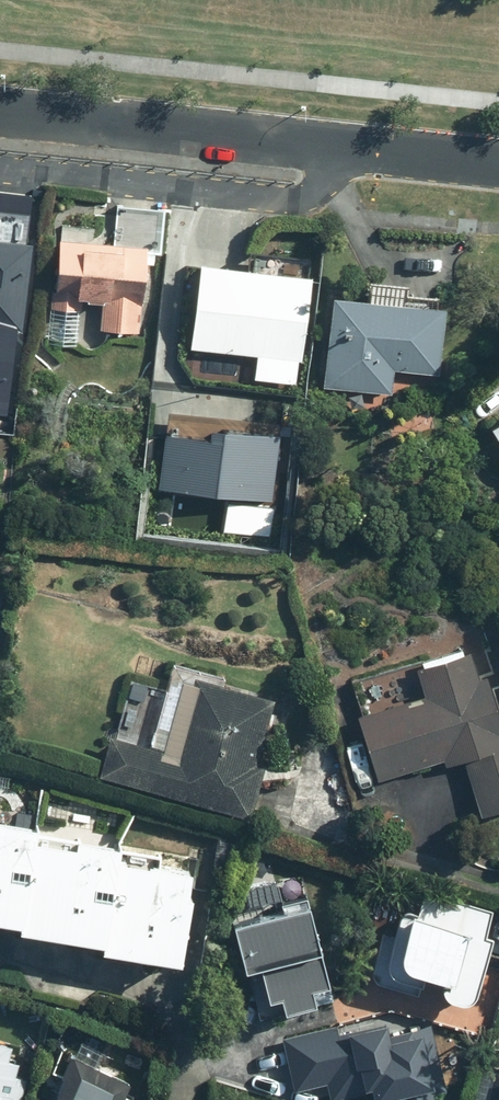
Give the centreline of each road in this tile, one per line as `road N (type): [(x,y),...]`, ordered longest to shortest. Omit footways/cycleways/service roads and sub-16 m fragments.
road 1 (residential): [(498,166),(0,114)]

